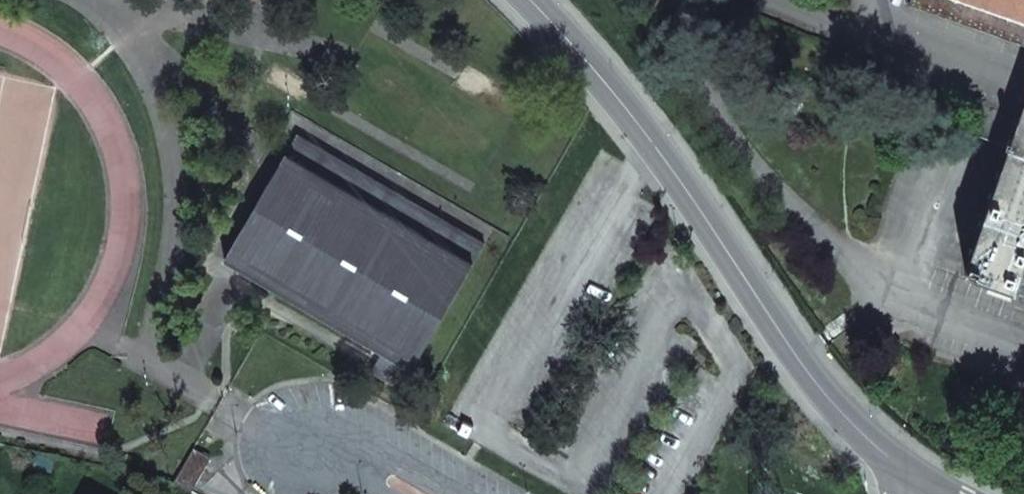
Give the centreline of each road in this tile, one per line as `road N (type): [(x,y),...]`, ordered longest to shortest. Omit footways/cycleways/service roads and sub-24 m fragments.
road 1 (residential): [(532,0),(655,147),(836,399),(922,481)]
road 2 (residential): [(459,493),(381,452),(306,446)]

